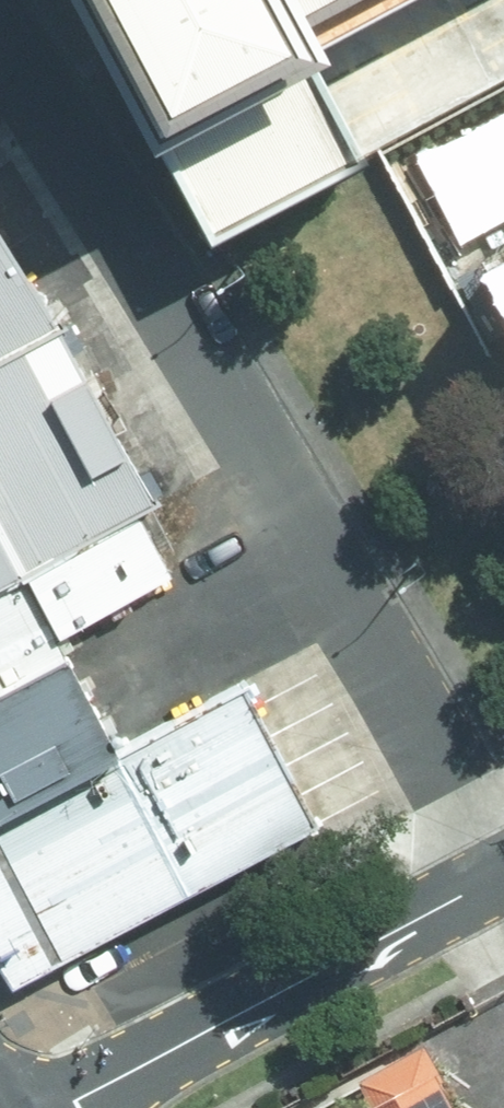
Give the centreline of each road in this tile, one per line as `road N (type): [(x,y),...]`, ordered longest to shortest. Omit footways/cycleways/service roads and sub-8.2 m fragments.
road 1 (residential): [(69,1107),(503,867)]

